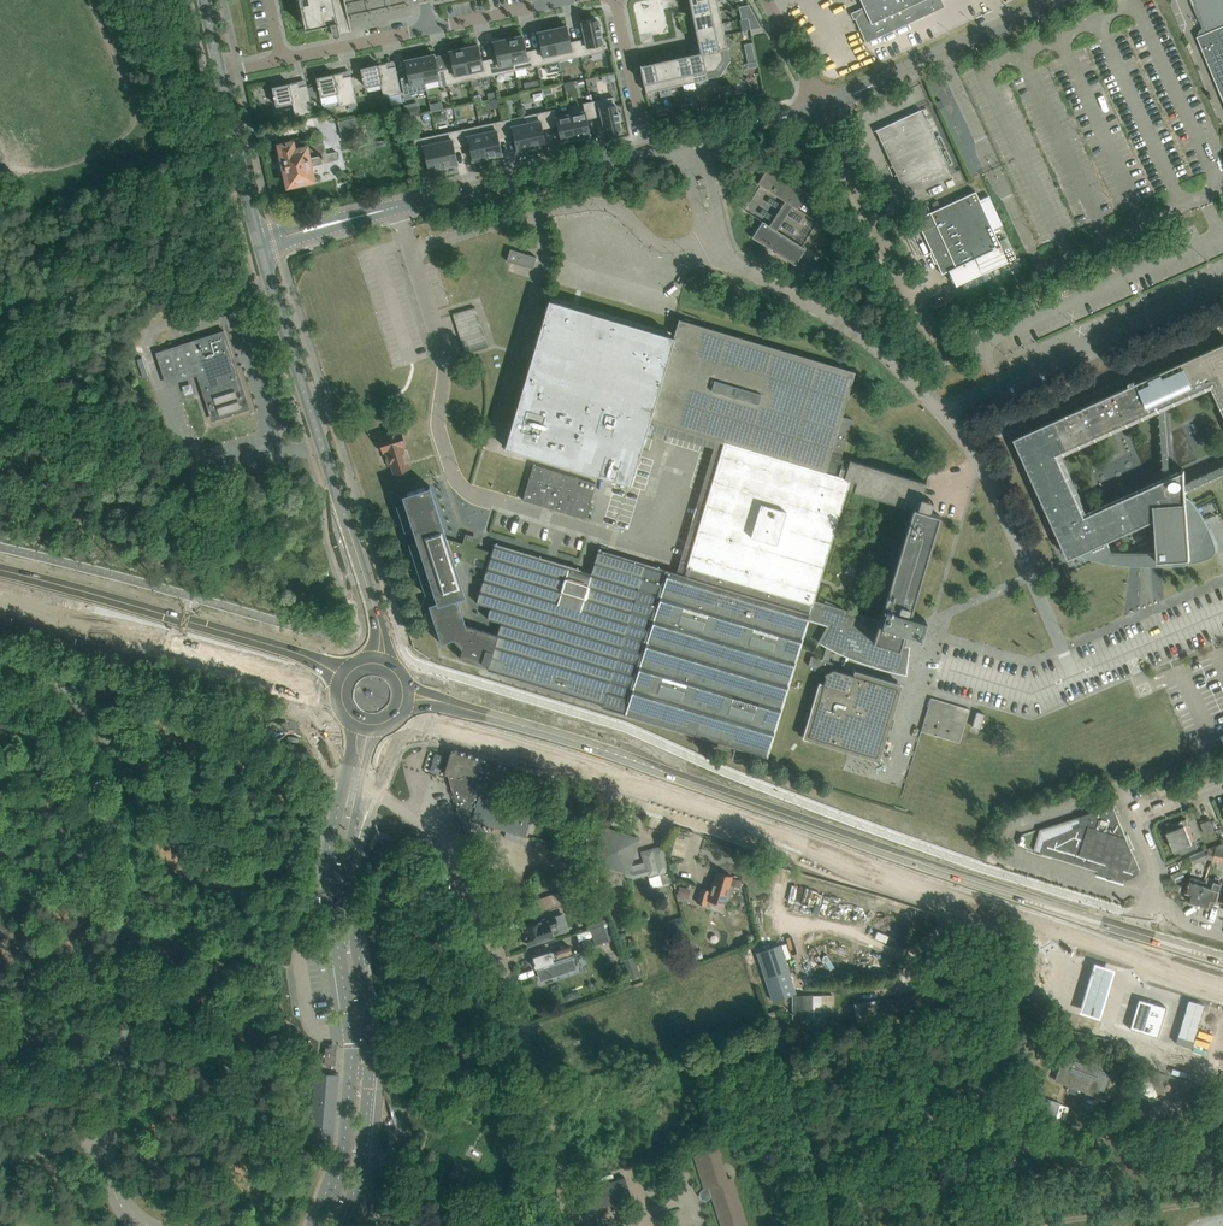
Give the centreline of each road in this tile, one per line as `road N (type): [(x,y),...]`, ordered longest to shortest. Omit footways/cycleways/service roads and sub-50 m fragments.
road 1 (primary): [(384,711),(658,794),(1222,988)]
road 2 (primary): [(1125,930),(616,752),(388,683)]
road 3 (unclassified): [(0,663),(82,693),(106,722),(131,799),(134,867),(111,1148),(122,1207),(143,1225)]
road 4 (unclassified): [(345,786),(328,882),(351,1066),(341,1167),(320,1225)]
road 5 (unclassified): [(338,1225),(357,1168),(370,1052),(348,896),(363,789)]
road 6 (residential): [(363,789),(419,826),(468,894),(560,1161)]
road 7 (residential): [(258,243),(647,150)]
road 8 (tertiary): [(374,614),(258,243)]
road 9 (primary): [(364,677),(0,569)]
road 10 (primary): [(0,601),(360,705)]
road 11 (unclassified): [(818,110),(1056,0)]
road 12 (unclassified): [(921,323),(818,110)]
road 13 (residential): [(647,150),(818,110)]
road 14 (tertiary): [(258,243),(220,72)]
road 15 (residential): [(647,150),(616,0)]
road 16 (residential): [(282,60),(431,28)]
road 17 (residential): [(431,28),(552,2)]
road 18 (unclassified): [(818,110),(764,0)]

